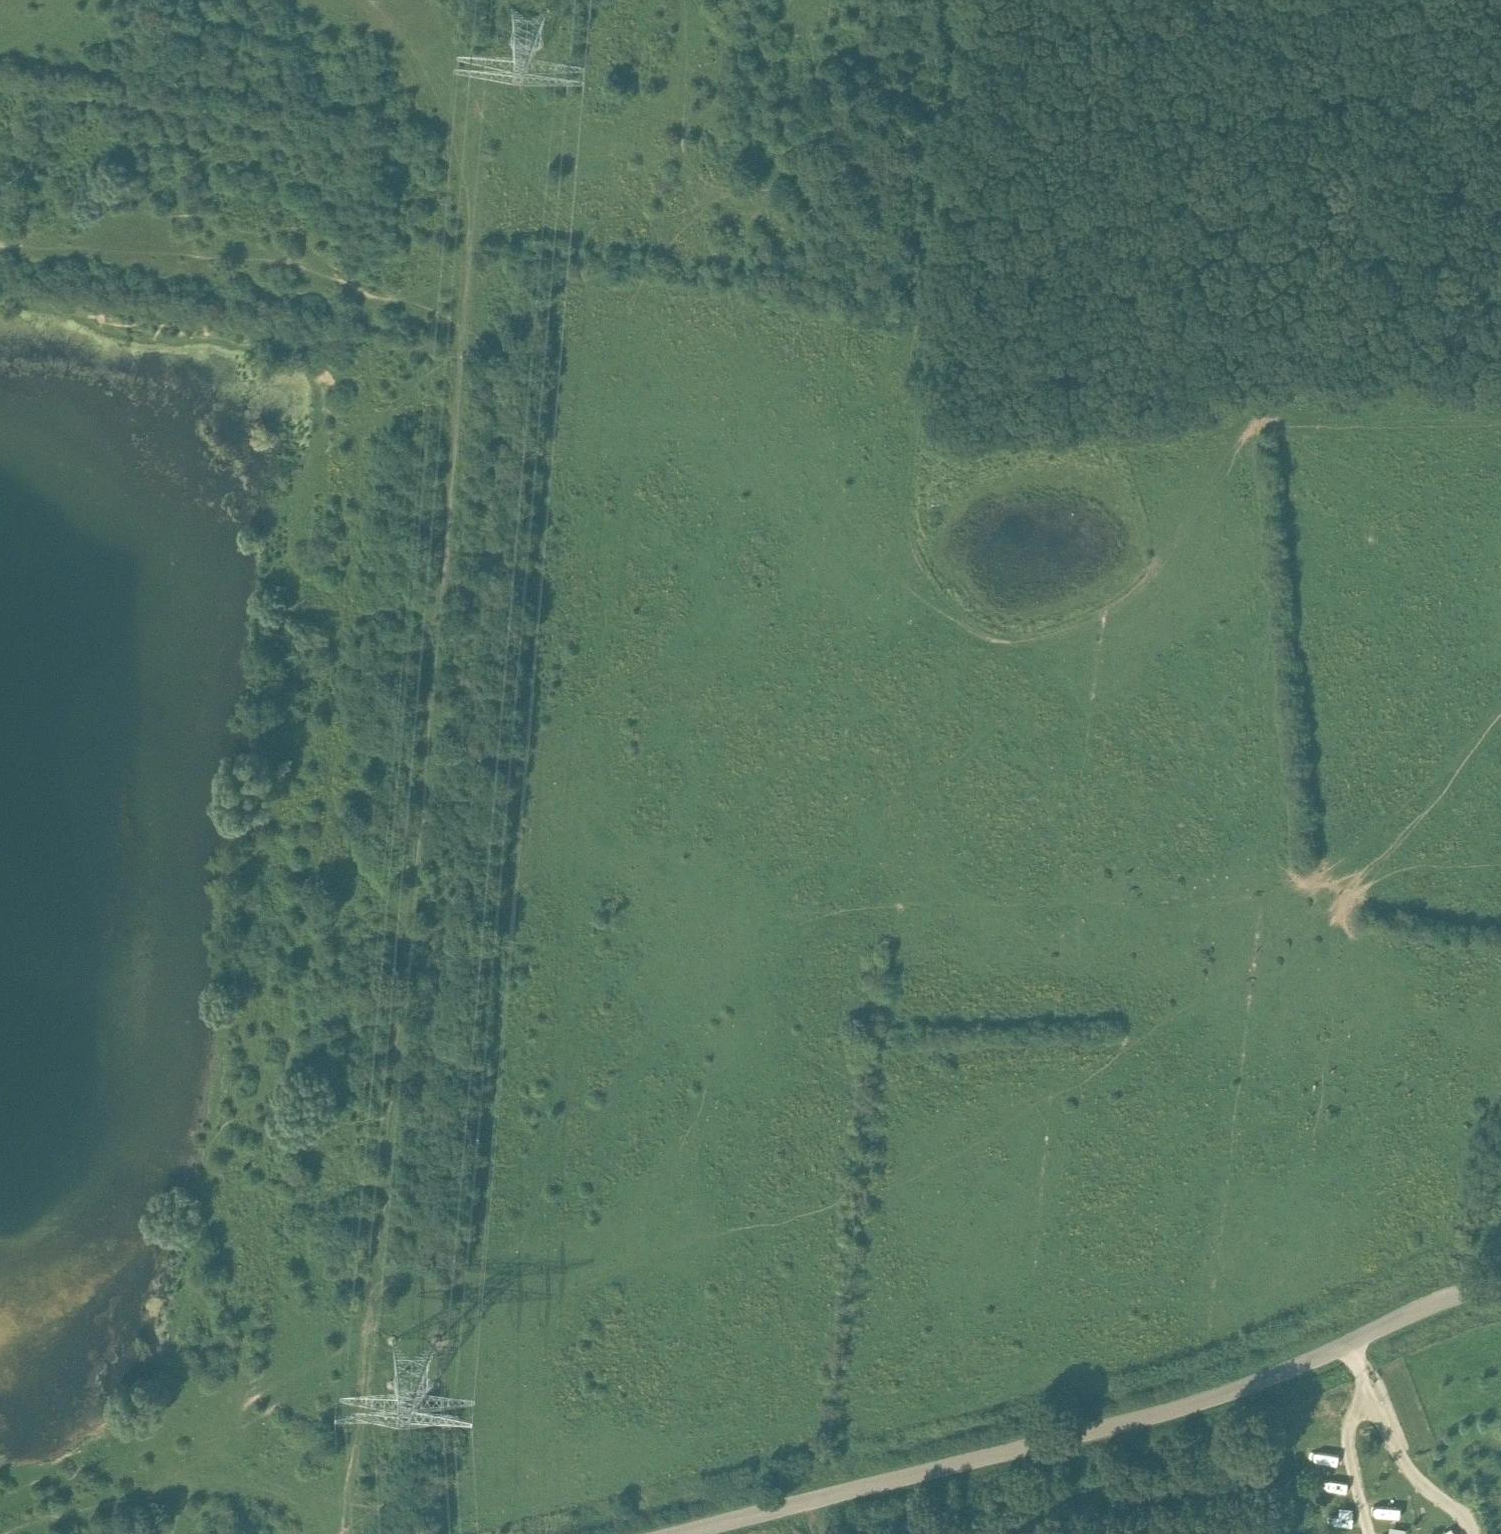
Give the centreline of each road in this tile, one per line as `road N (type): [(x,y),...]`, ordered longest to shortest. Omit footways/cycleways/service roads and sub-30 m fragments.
road 1 (unclassified): [(685,1533),(1206,1398),(1500,1283)]

